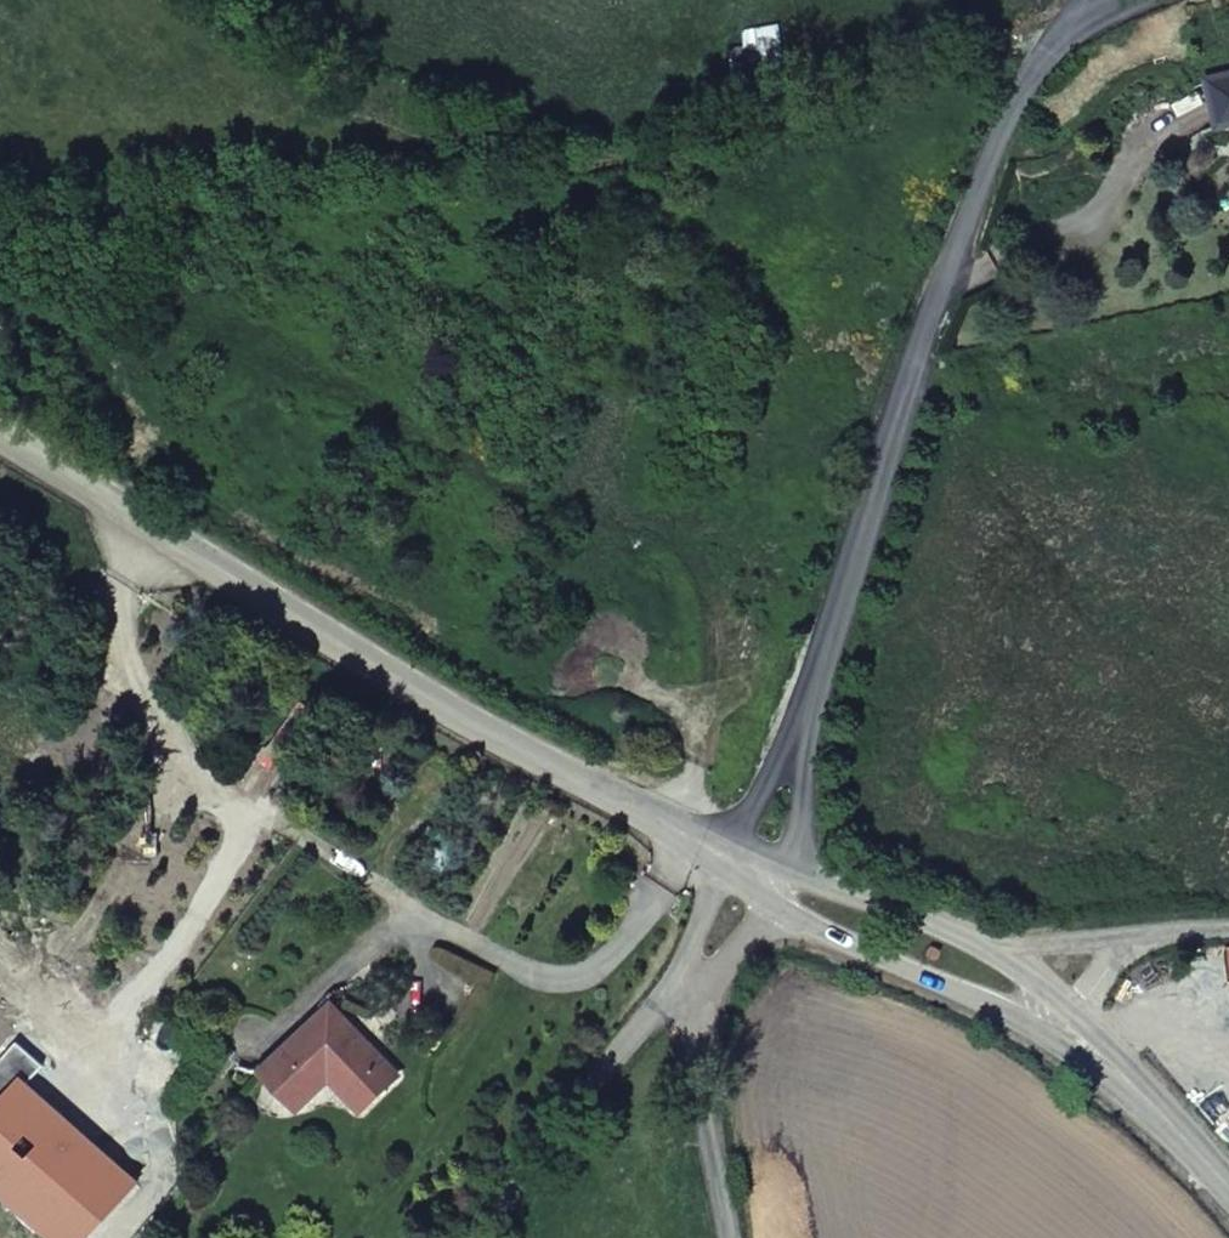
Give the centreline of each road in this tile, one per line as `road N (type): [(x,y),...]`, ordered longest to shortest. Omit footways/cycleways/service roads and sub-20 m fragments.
road 1 (track): [(1100,16),(605,158),(0,204)]
road 2 (residential): [(757,874),(919,339),(1018,100),(1043,55),(1100,16)]
road 3 (tertiary): [(0,433),(460,716),(757,874)]
road 4 (unclassified): [(678,980),(543,1145),(480,1237)]
road 5 (tertiary): [(1021,997),(757,874)]
road 6 (tertiary): [(1228,1189),(1116,1071),(1021,997)]
road 7 (unclassified): [(678,980),(731,1237)]
road 8 (residential): [(1021,997),(1066,967),(1119,947),(1228,930)]
road 9 (unclassified): [(757,874),(678,980)]

